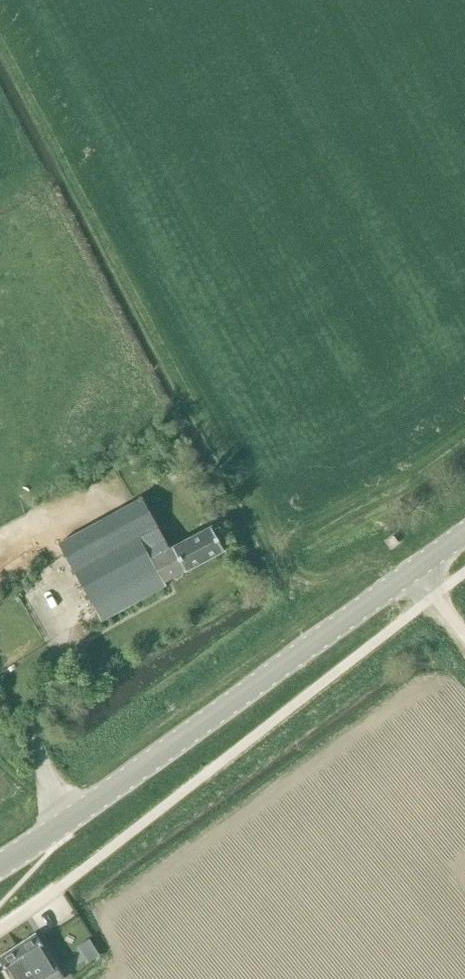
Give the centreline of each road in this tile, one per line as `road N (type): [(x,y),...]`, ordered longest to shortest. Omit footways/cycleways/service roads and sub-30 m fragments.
road 1 (primary): [(0,872),(464,539)]
road 2 (unclassified): [(0,929),(434,596)]

